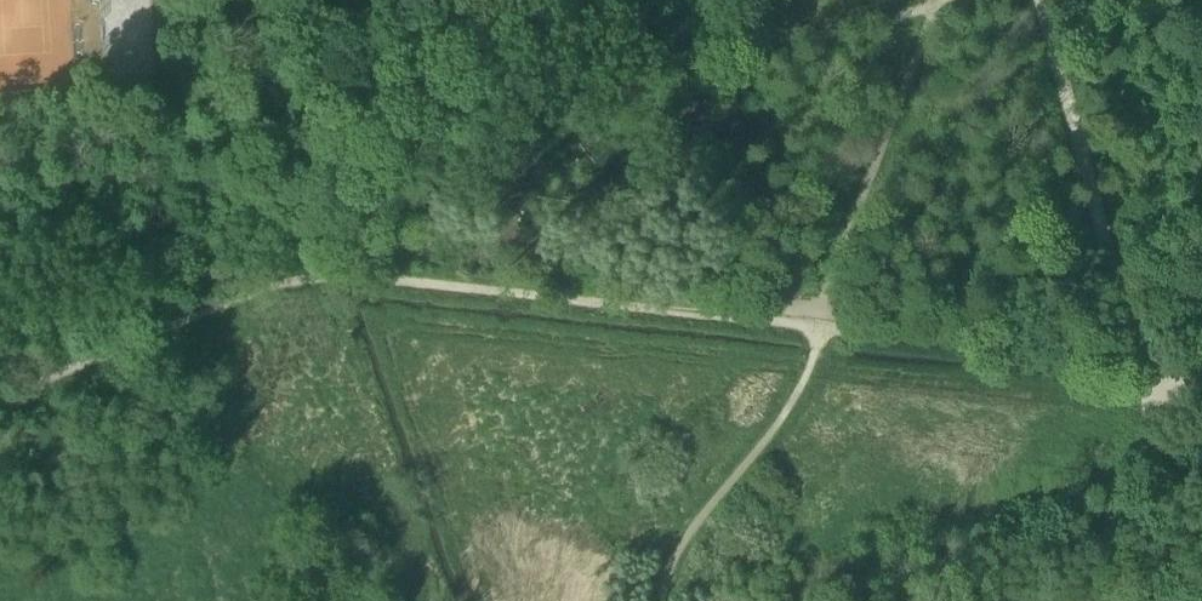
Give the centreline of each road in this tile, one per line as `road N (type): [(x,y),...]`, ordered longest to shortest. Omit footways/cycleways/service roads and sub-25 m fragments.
road 1 (track): [(319,274),(809,328)]
road 2 (track): [(1042,0),(1125,365)]
road 3 (track): [(0,394),(319,274)]
road 4 (track): [(1125,365),(809,328)]
road 5 (track): [(1125,365),(1150,413),(1179,600)]

